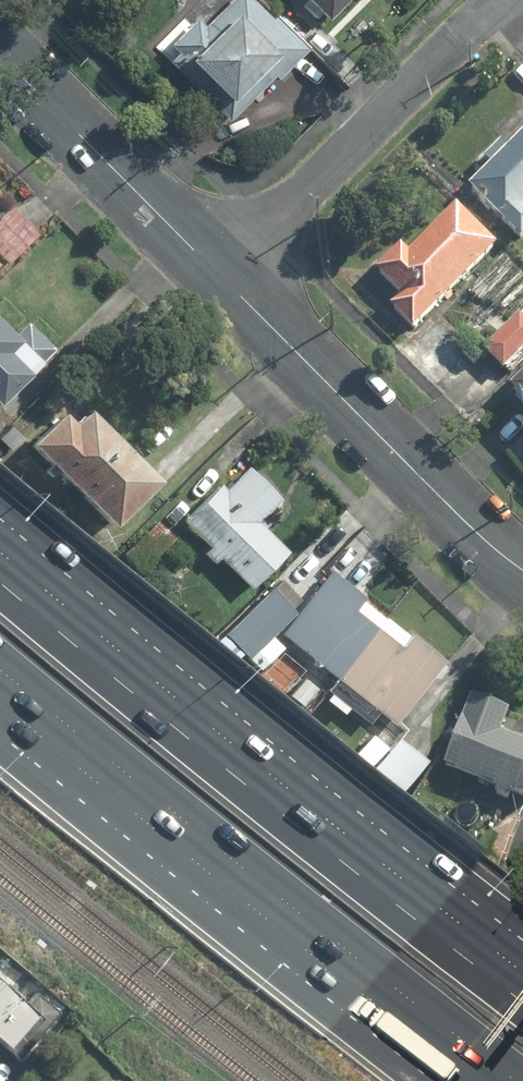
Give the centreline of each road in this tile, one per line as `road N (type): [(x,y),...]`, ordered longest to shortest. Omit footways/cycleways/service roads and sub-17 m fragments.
road 1 (motorway): [(0,575),(224,765),(522,1000)]
road 2 (motorway): [(515,1080),(0,666)]
road 3 (tertiary): [(522,576),(492,556),(223,277)]
road 4 (residential): [(496,0),(223,277)]
road 5 (tertiary): [(223,277),(0,55)]

